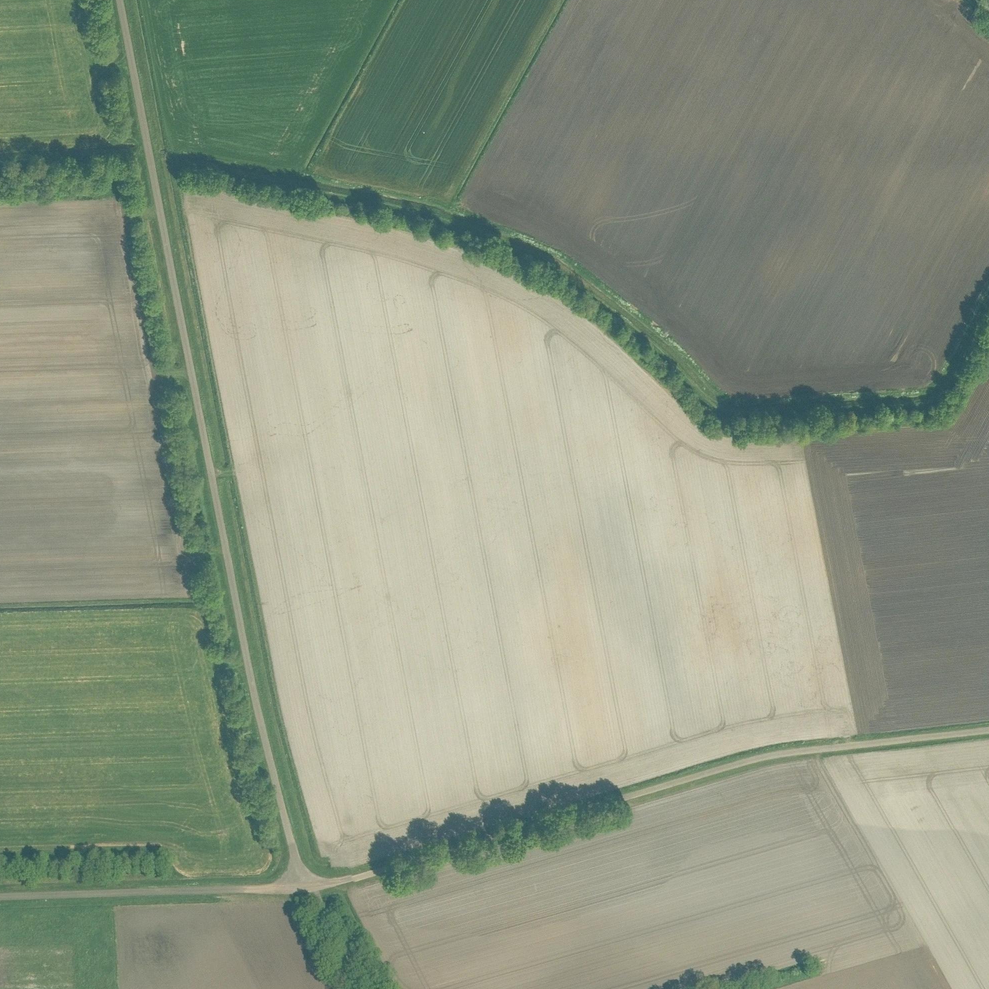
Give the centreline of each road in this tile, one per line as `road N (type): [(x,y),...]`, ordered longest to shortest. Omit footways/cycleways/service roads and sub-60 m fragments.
road 1 (unclassified): [(303,887),(247,654),(120,0)]
road 2 (unclassified): [(303,887),(763,757),(988,730)]
road 3 (unclassified): [(0,897),(303,887)]

